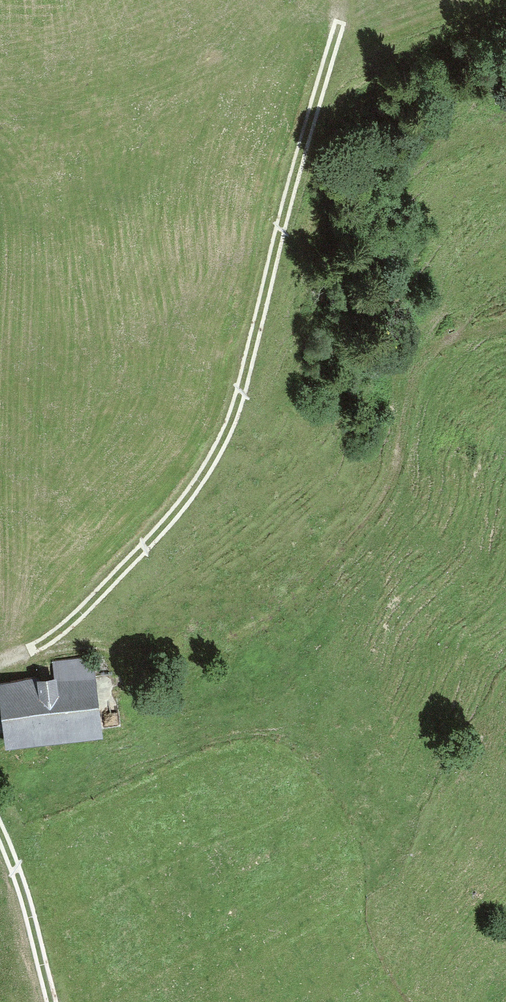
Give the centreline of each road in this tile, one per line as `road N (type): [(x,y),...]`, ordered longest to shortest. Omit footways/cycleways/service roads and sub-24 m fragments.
road 1 (track): [(309,9),(315,59),(228,430),(177,510),(80,614),(0,663)]
road 2 (track): [(38,645),(195,654),(286,608),(388,497),(409,398),(433,351),(505,325)]
road 3 (track): [(52,1001),(0,833)]

